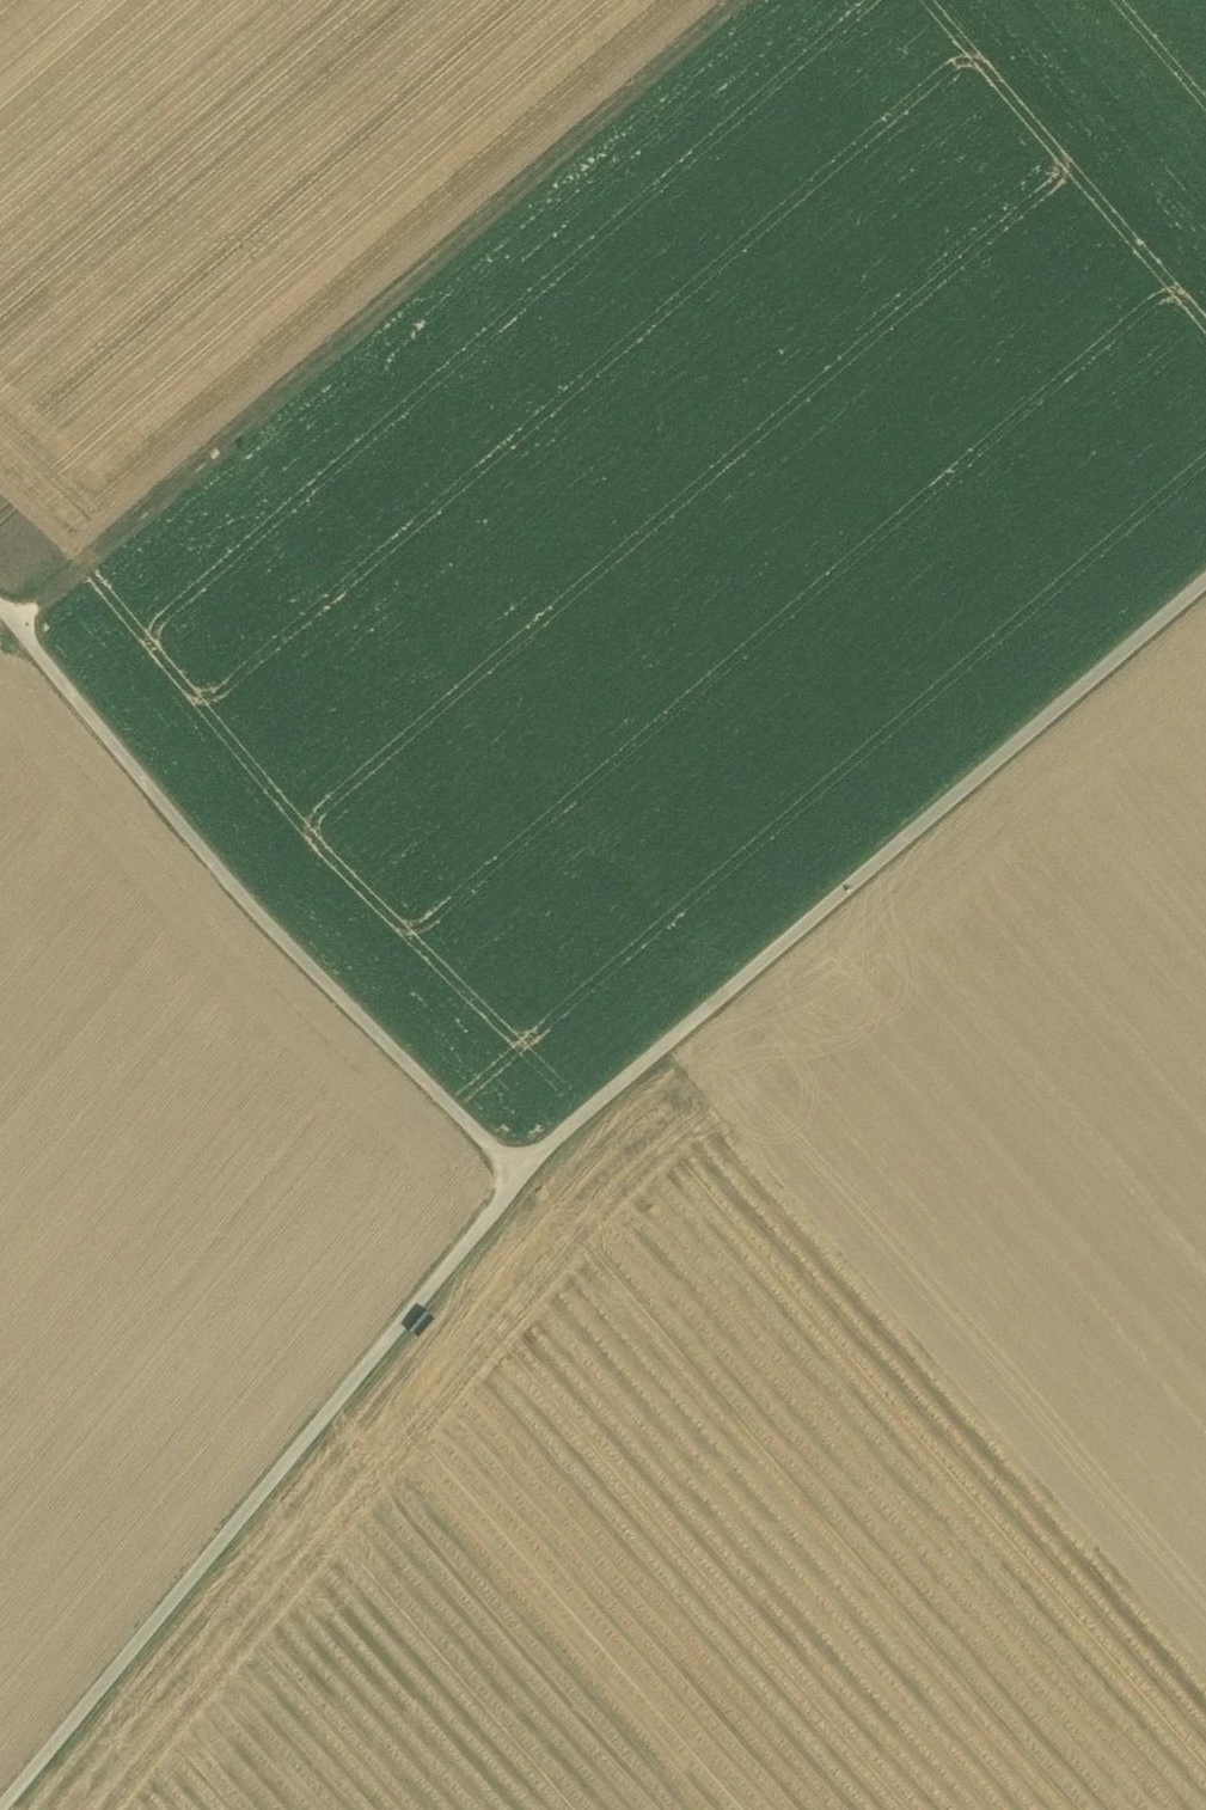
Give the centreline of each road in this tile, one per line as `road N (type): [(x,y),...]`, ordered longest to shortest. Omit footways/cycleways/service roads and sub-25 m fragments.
road 1 (unclassified): [(0,1806),(522,1174),(1205,580)]
road 2 (track): [(743,0),(15,622)]
road 3 (track): [(522,1174),(251,907),(0,607)]

